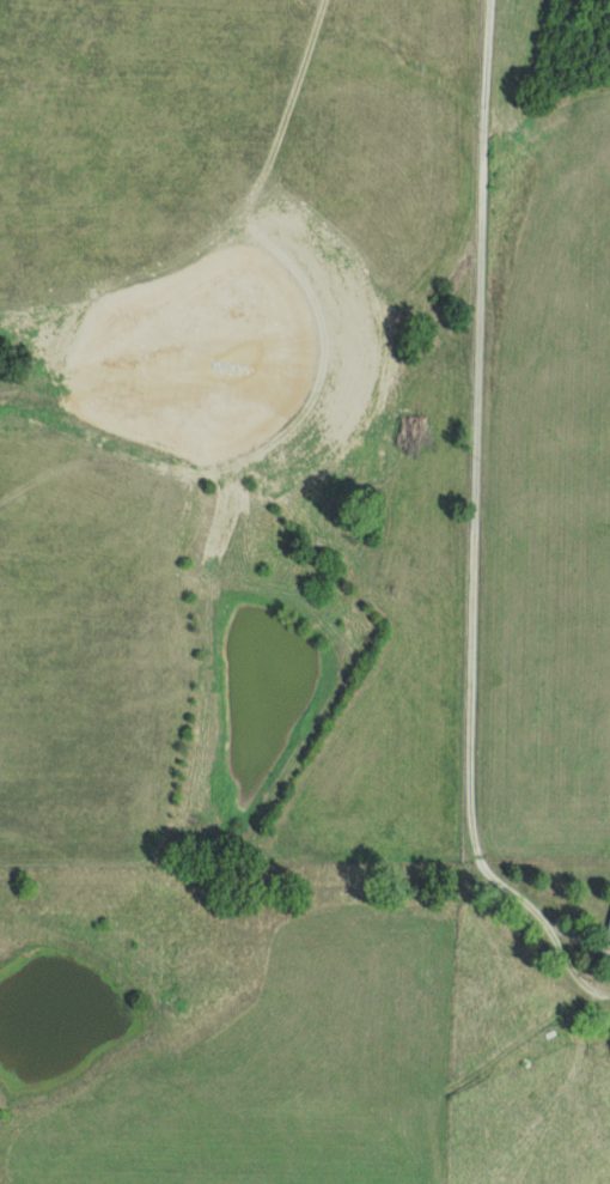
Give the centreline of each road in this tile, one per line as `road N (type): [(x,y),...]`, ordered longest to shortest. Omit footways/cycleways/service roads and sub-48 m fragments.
road 1 (residential): [(555,925),(482,863),(474,825),(493,0)]
road 2 (residential): [(0,897),(498,879)]
road 3 (residential): [(609,948),(555,925),(579,970),(609,986)]

